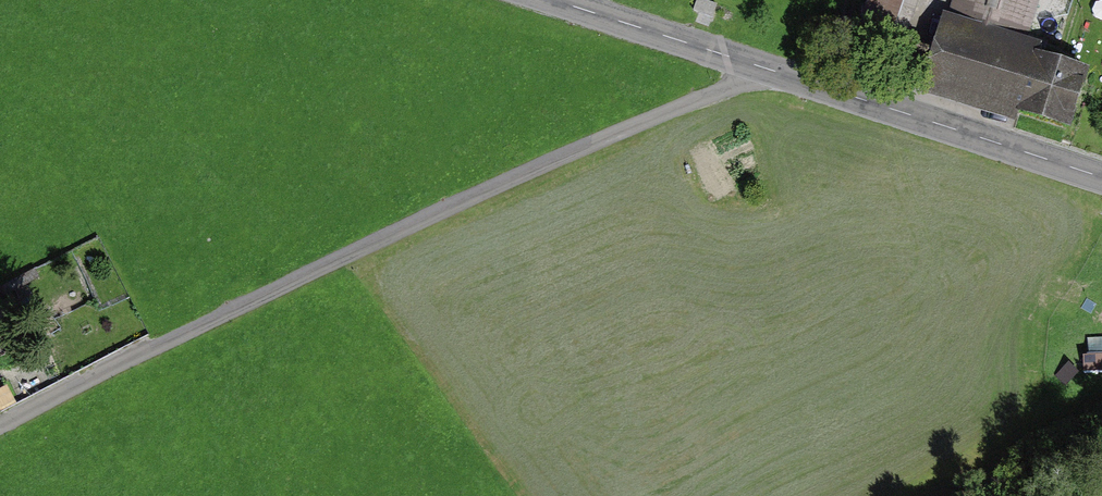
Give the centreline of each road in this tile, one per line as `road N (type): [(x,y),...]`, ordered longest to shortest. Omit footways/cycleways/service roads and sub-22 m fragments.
road 1 (unclassified): [(0,427),(156,347),(767,69)]
road 2 (tertiary): [(1101,177),(767,69)]
road 3 (tertiary): [(767,69),(555,0)]

